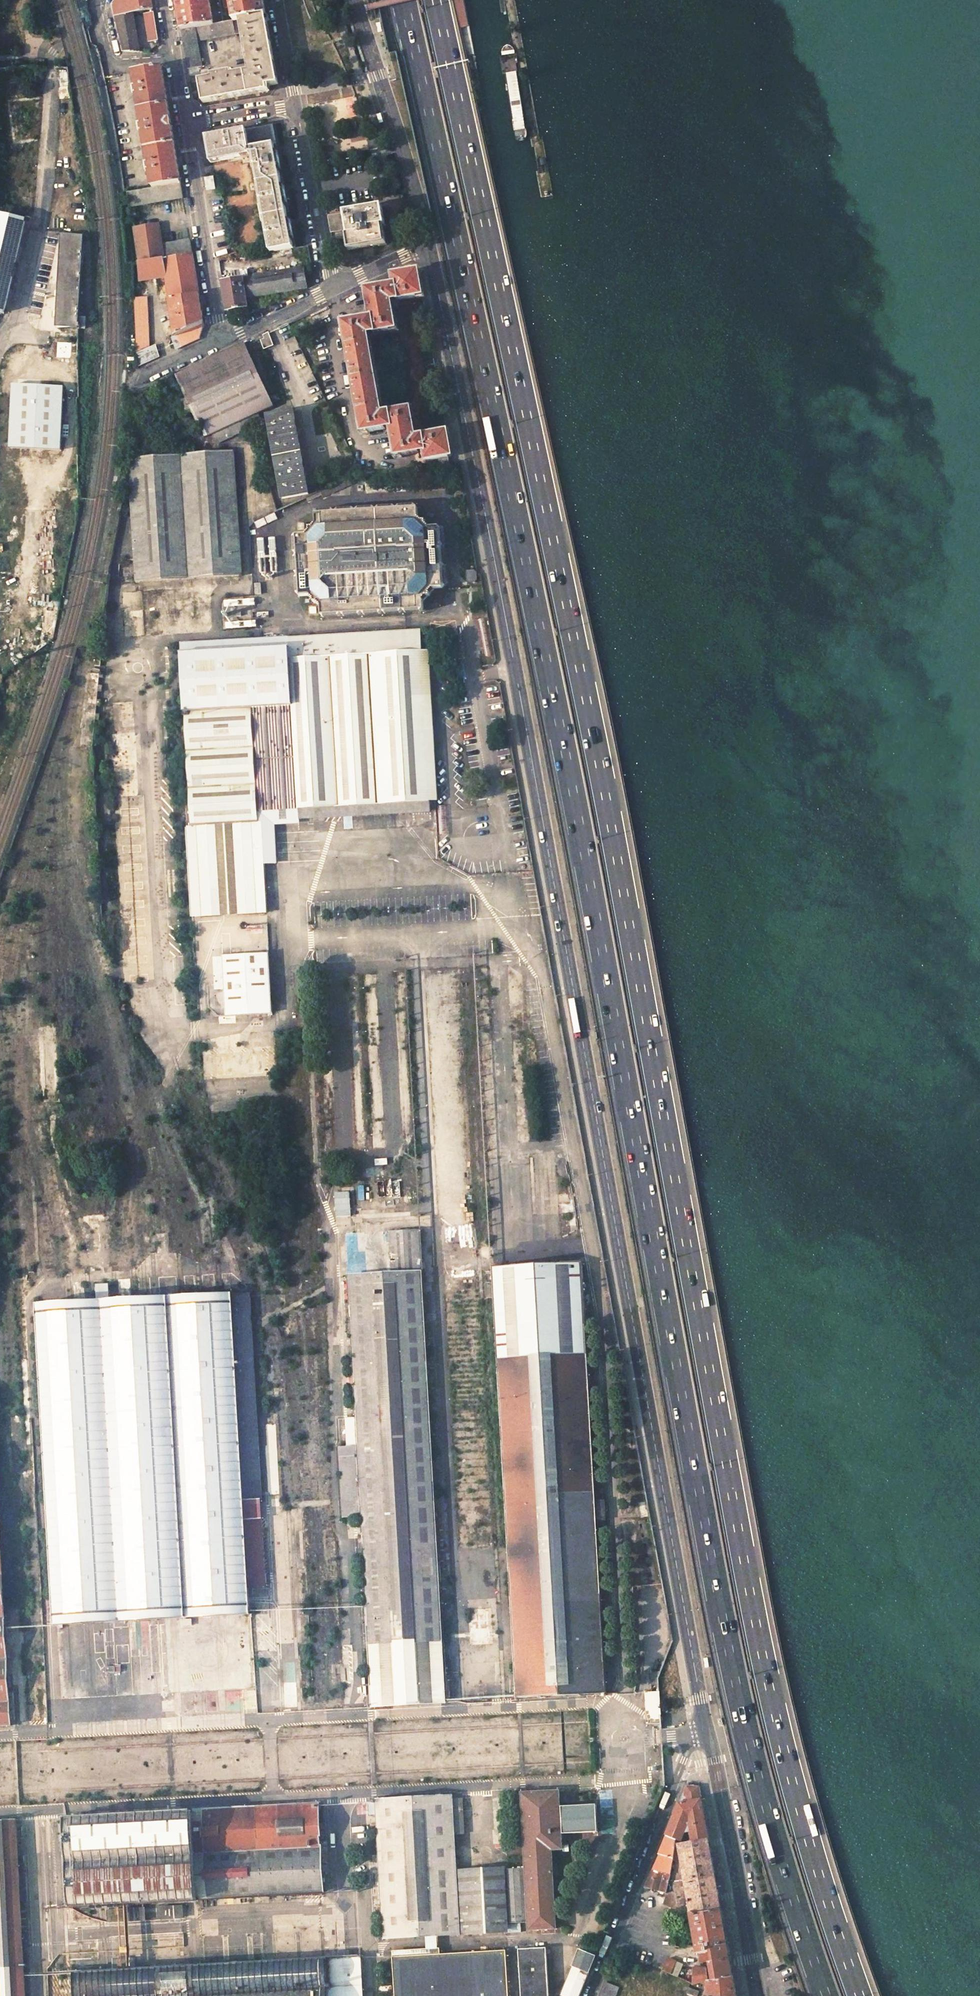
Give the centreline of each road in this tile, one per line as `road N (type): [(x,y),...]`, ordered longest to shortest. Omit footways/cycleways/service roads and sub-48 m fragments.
road 1 (trunk): [(861,1995),(812,1848),(766,1667),(603,778),(437,0)]
road 2 (trunk): [(405,0),(572,786),(738,1693),(826,1995)]
road 3 (secondary): [(357,0),(429,245),(479,489),(706,1730)]
road 4 (residential): [(101,32),(62,44),(50,58),(37,226),(6,335)]
road 5 (residential): [(222,340),(331,289),(296,106)]
road 6 (residential): [(706,1730),(694,1733),(591,1995)]
road 7 (secondary): [(706,1730),(756,1995)]
road 8 (residential): [(186,122),(222,340)]

